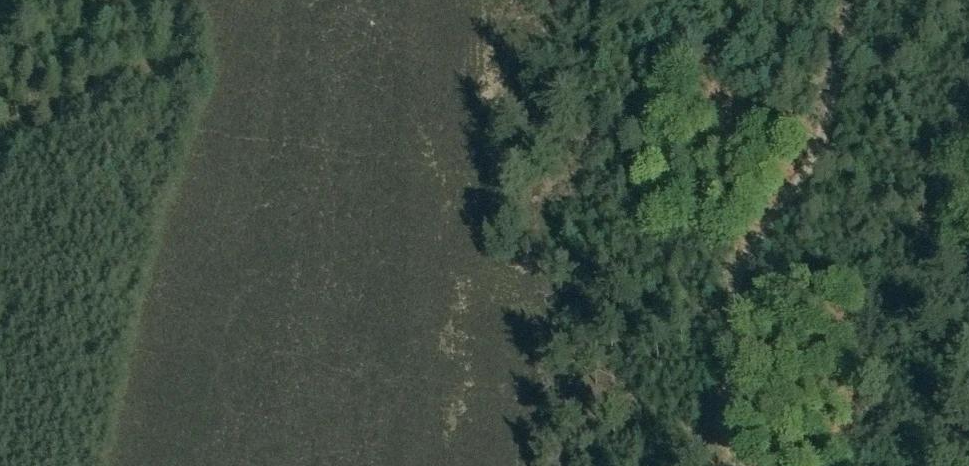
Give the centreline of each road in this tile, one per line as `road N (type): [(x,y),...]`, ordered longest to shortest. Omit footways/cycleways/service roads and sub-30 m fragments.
road 1 (track): [(742,465),(727,344),(731,298),(822,124),(846,0)]

